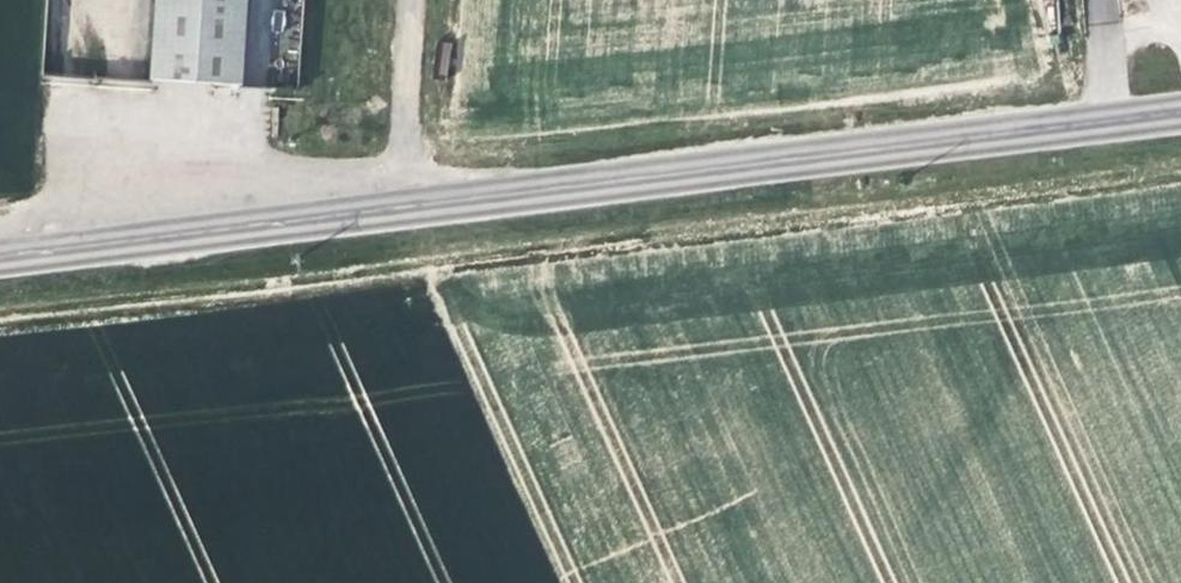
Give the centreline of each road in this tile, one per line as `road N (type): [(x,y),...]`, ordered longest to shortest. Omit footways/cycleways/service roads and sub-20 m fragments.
road 1 (secondary): [(0,256),(1180,109)]
road 2 (track): [(0,314),(1180,175)]
road 3 (track): [(415,0),(401,206)]

